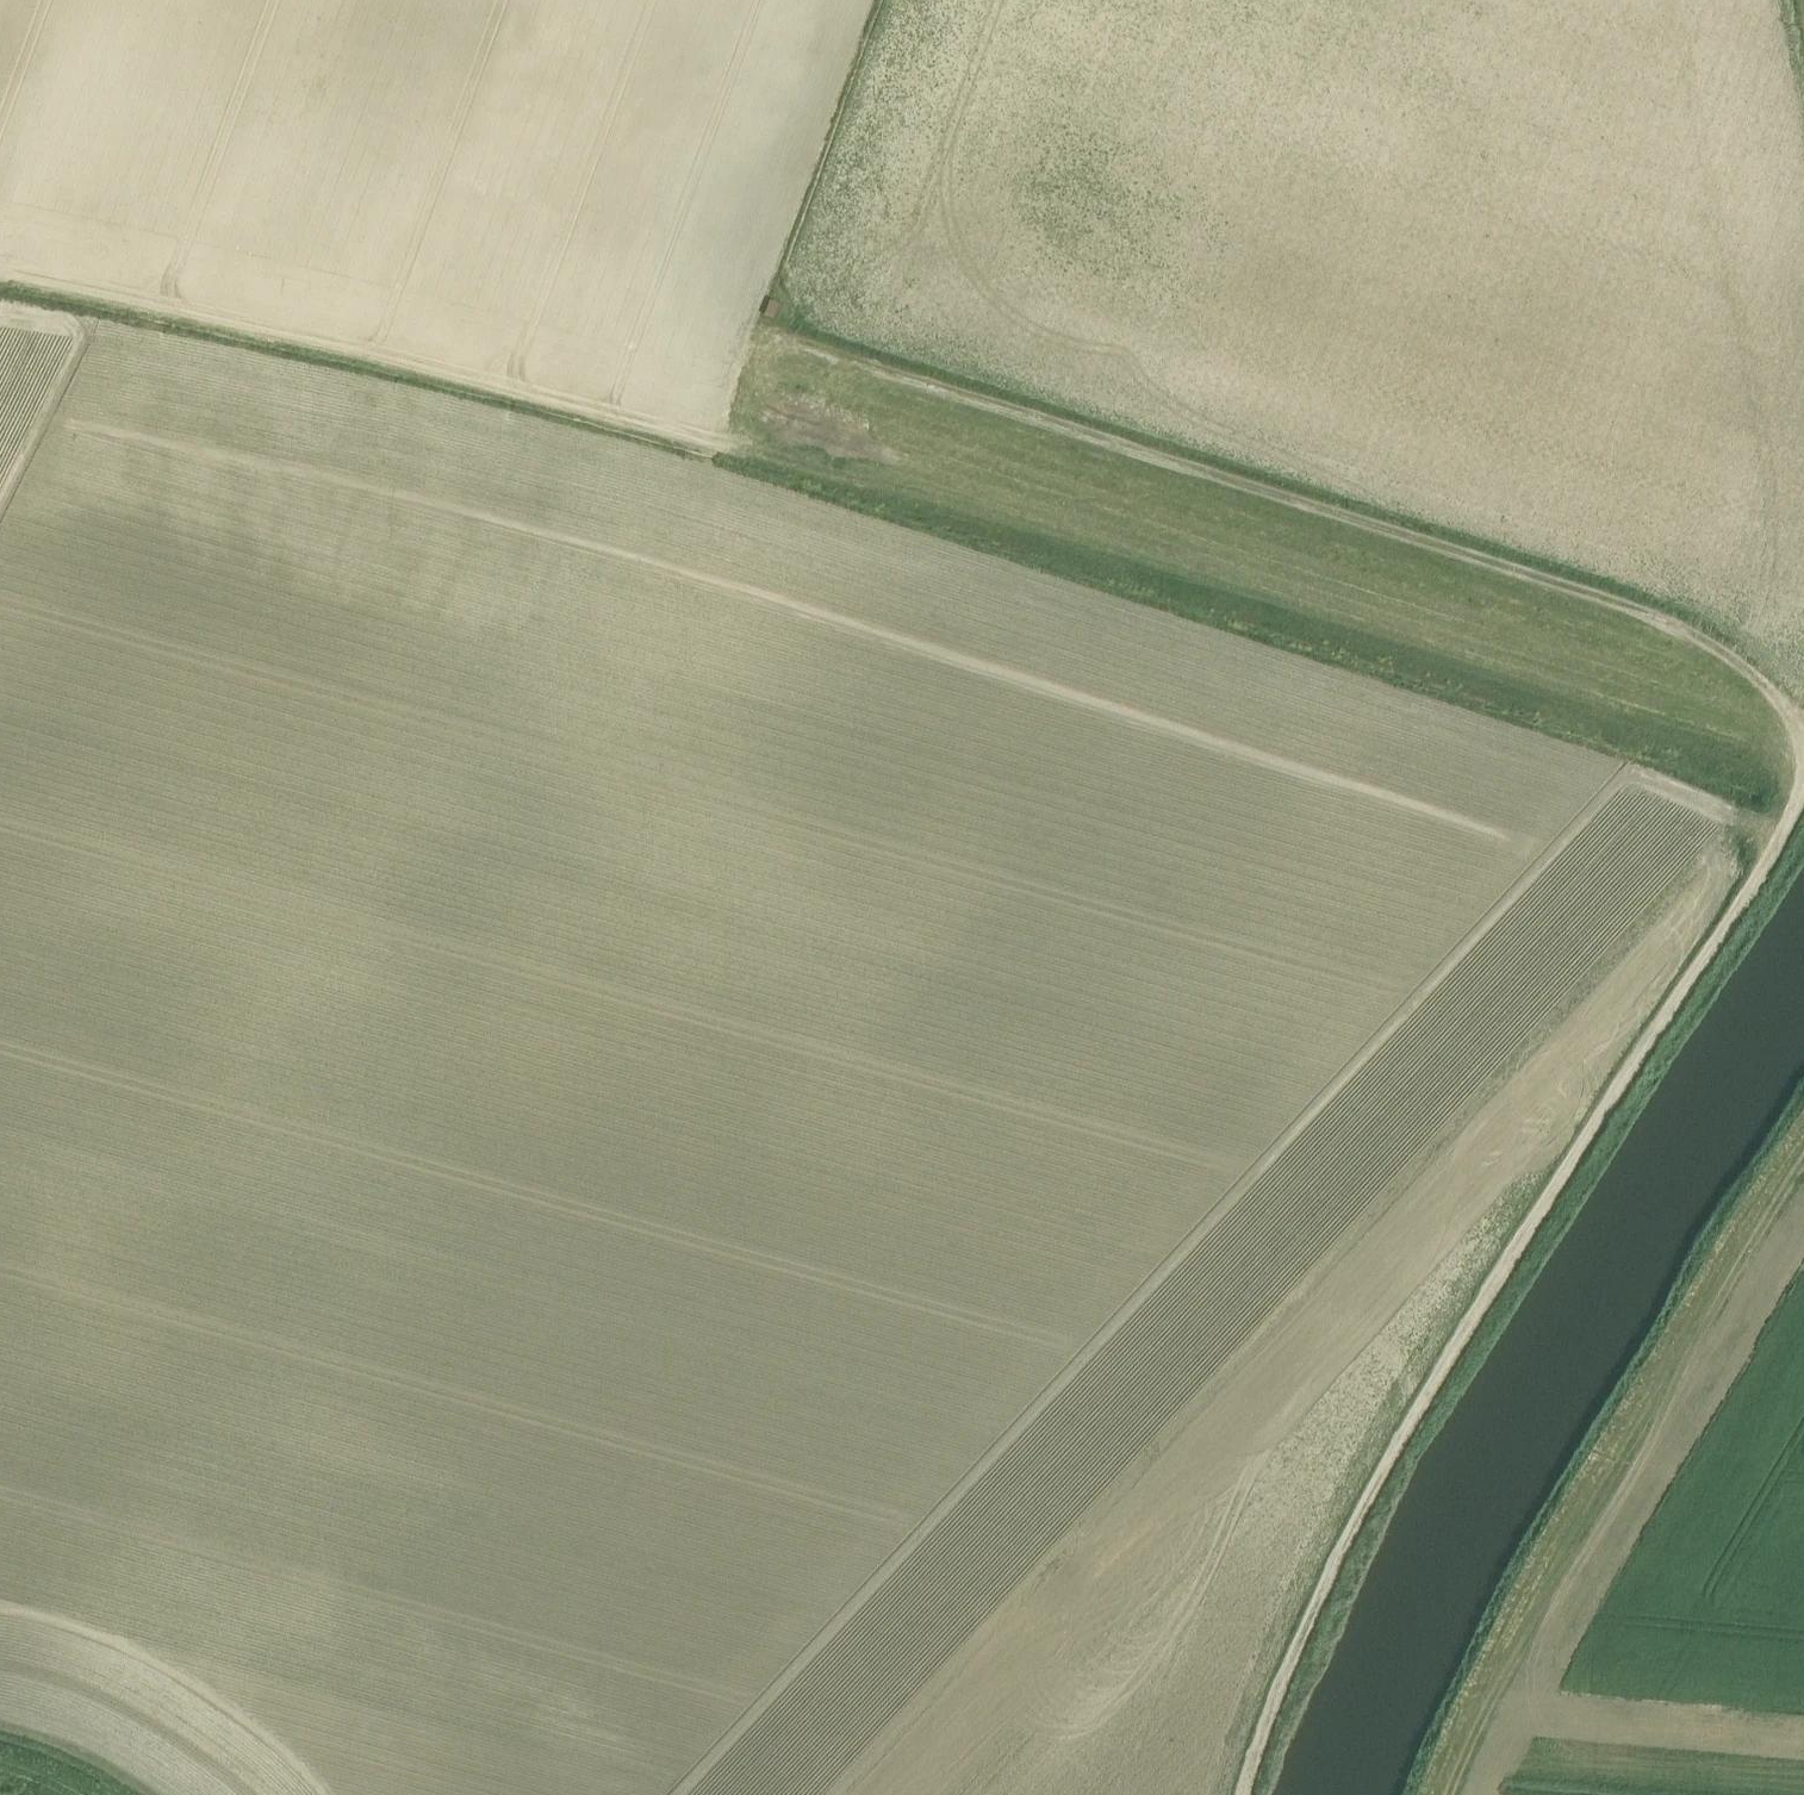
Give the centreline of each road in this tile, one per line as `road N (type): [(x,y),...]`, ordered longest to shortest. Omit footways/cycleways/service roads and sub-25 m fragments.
road 1 (track): [(1803,800),(1324,1587),(1239,1794)]
road 2 (track): [(774,330),(1738,644),(1803,716)]

